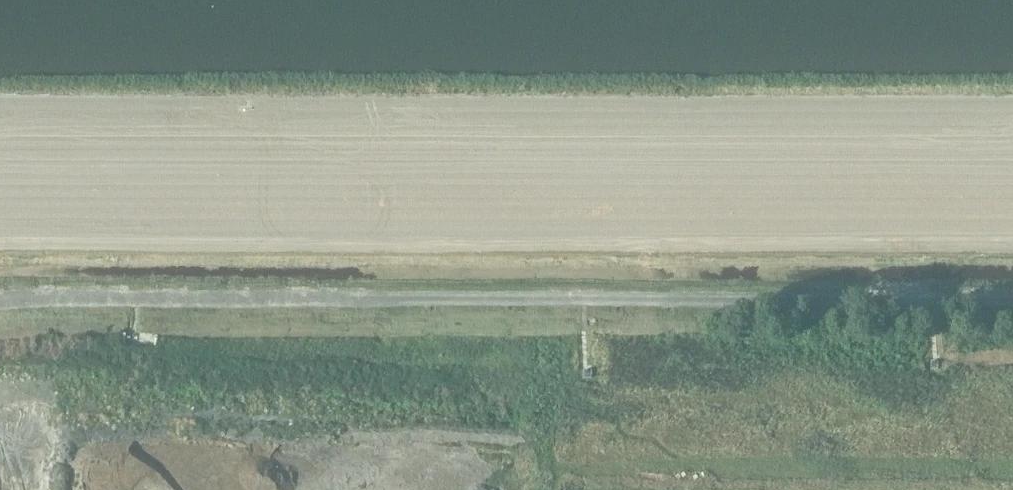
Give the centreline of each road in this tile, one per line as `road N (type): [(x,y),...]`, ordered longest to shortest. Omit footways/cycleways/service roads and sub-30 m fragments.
road 1 (track): [(1012,298),(0,300)]

